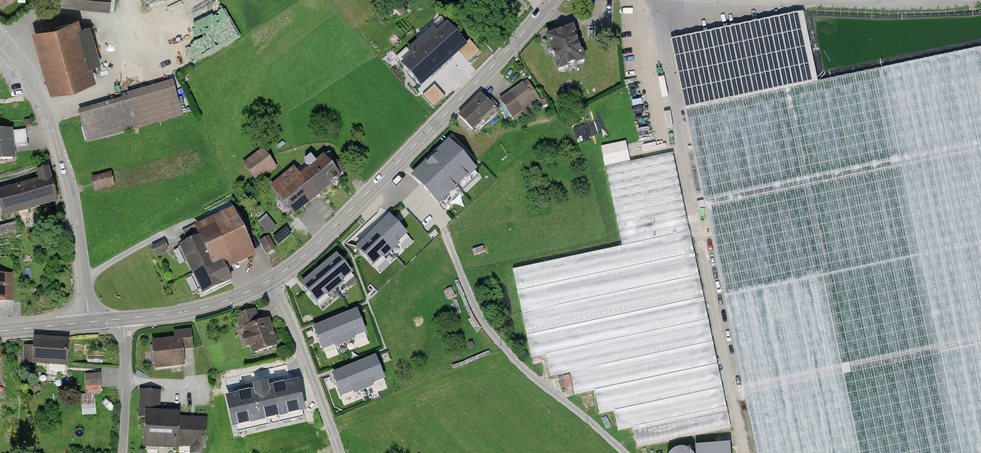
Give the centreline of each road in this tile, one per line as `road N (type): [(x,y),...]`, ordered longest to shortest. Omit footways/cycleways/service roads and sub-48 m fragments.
road 1 (tertiary): [(269,281),(392,169),(550,0)]
road 2 (residential): [(90,322),(70,183),(39,99),(0,37)]
road 3 (track): [(627,452),(511,354),(489,325),(444,230)]
road 4 (unclassified): [(269,281),(340,452)]
road 5 (tertiary): [(124,318),(195,310),(269,281)]
road 6 (unclassified): [(124,318),(122,452)]

